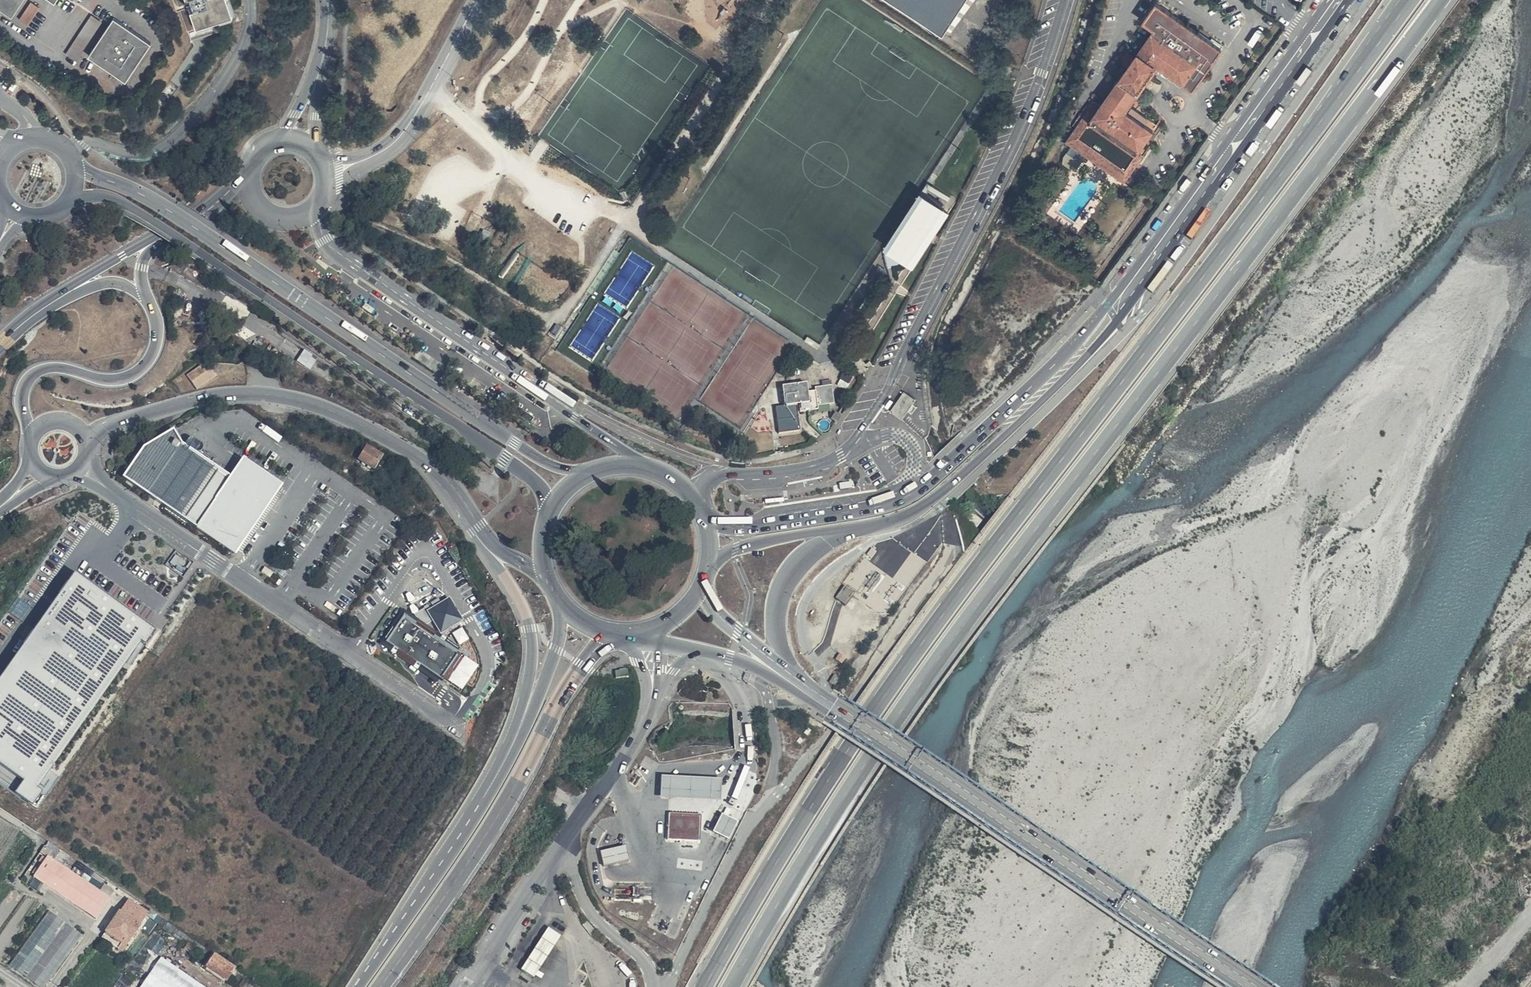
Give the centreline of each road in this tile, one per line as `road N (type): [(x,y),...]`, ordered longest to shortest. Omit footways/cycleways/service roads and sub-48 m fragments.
road 1 (trunk): [(732,986),(811,853),(1003,569),(1441,0)]
road 2 (trunk): [(1409,0),(856,736),(703,986)]
road 3 (unclassified): [(696,502),(719,475),(827,463),(859,434),(1015,128),(1061,0)]
road 4 (unclassified): [(70,198),(101,196),(134,208),(505,459),(532,479),(549,511)]
road 5 (primary): [(1247,986),(790,680)]
road 6 (tertiary): [(1153,256),(1054,366),(913,493),(759,527),(706,521)]
road 7 (trunk): [(461,506),(519,600),(532,656),(503,750),(397,935)]
road 8 (unclassified): [(80,470),(455,721)]
road 9 (unclassified): [(585,475),(516,445),(216,242)]
road 10 (secondary): [(642,467),(577,413),(335,253),(316,207)]
road 11 (trunk): [(379,986),(497,819),(572,680),(608,634)]
road 12 (tertiary): [(849,529),(910,514),(991,449),(1118,321),(1153,256)]
road 13 (secondary): [(86,438),(195,400),(280,396),(332,411),(417,456),(461,506)]
road 14 (trunk): [(562,609),(555,655),(513,760),(397,935)]
road 15 (unclassified): [(649,709),(611,782),(472,986)]
road 16 (tertiary): [(1153,256),(1339,0)]
road 17 (residential): [(69,155),(91,143),(141,154),(174,140),(229,75),(248,38),(251,0)]
road 18 (secondary): [(145,295),(158,328),(145,367),(116,380),(37,373),(22,404),(36,429)]
road 19 (track): [(342,205),(555,327)]
road 20 (tertiary): [(781,670),(774,616),(781,586),(812,551),(849,529)]
road 21 (unclassified): [(216,242),(134,189),(75,169)]
road 22 (unclassified): [(476,0),(401,136)]
road 23 (tertiary): [(711,563),(768,542),(849,529)]

